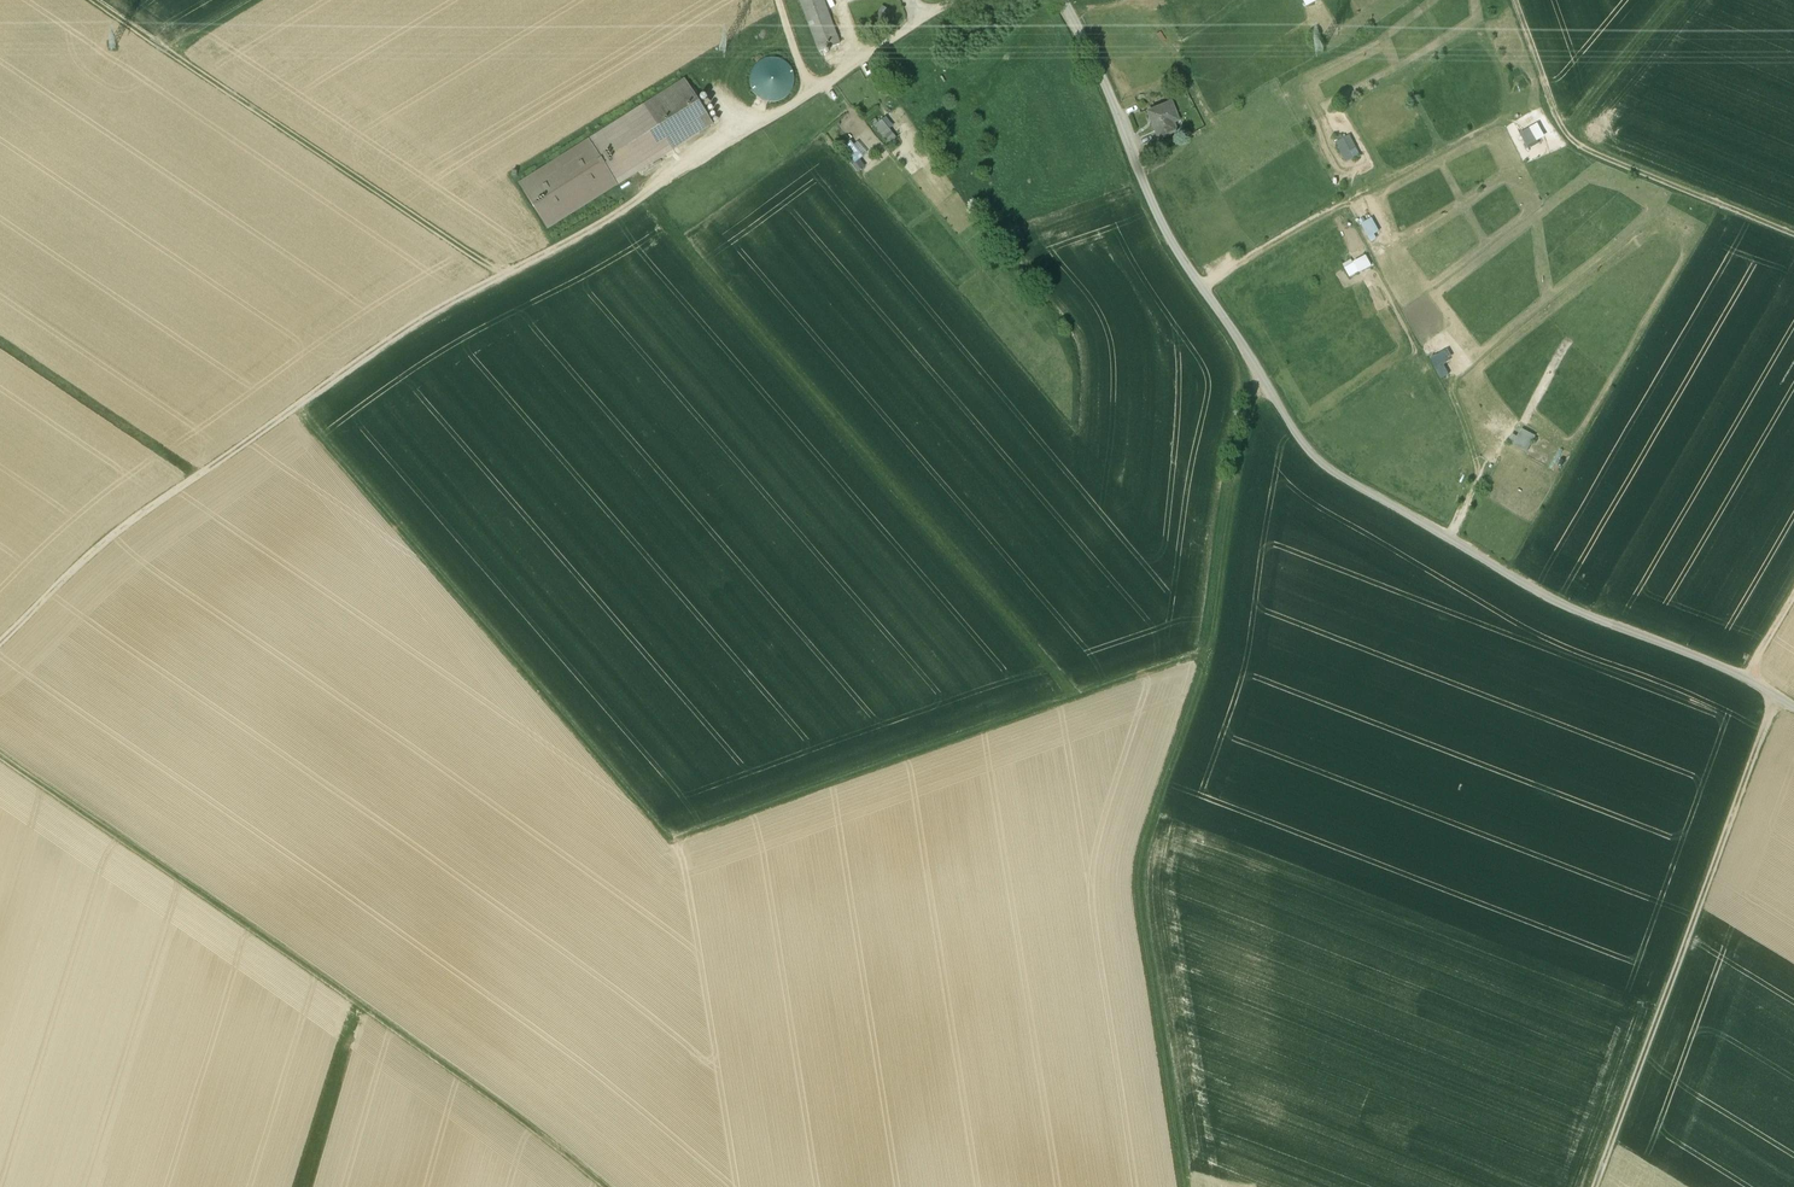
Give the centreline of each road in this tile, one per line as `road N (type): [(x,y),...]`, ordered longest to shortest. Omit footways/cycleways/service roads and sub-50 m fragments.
road 1 (track): [(1214,652),(698,829),(672,831),(299,403)]
road 2 (unclassified): [(1793,707),(1746,678),(1550,599),(1330,462),(1192,264),(1065,0)]
road 3 (track): [(1262,370),(1214,652),(1143,889),(1192,1186)]
road 4 (track): [(635,203),(371,352),(124,525),(0,640)]
road 5 (track): [(620,1186),(476,1073),(0,747)]
road 6 (track): [(1596,1186),(1773,696)]
road 7 (track): [(513,271),(481,260),(93,0)]
road 8 (track): [(1793,230),(1576,144),(1553,111),(1514,0)]
road 9 (unclassified): [(959,0),(635,203)]
road 10 (track): [(1205,282),(1338,207),(1349,198),(1351,177)]
road 11 (track): [(1565,131),(1676,0)]
road 12 (track): [(1452,538),(1479,478),(1450,389)]

